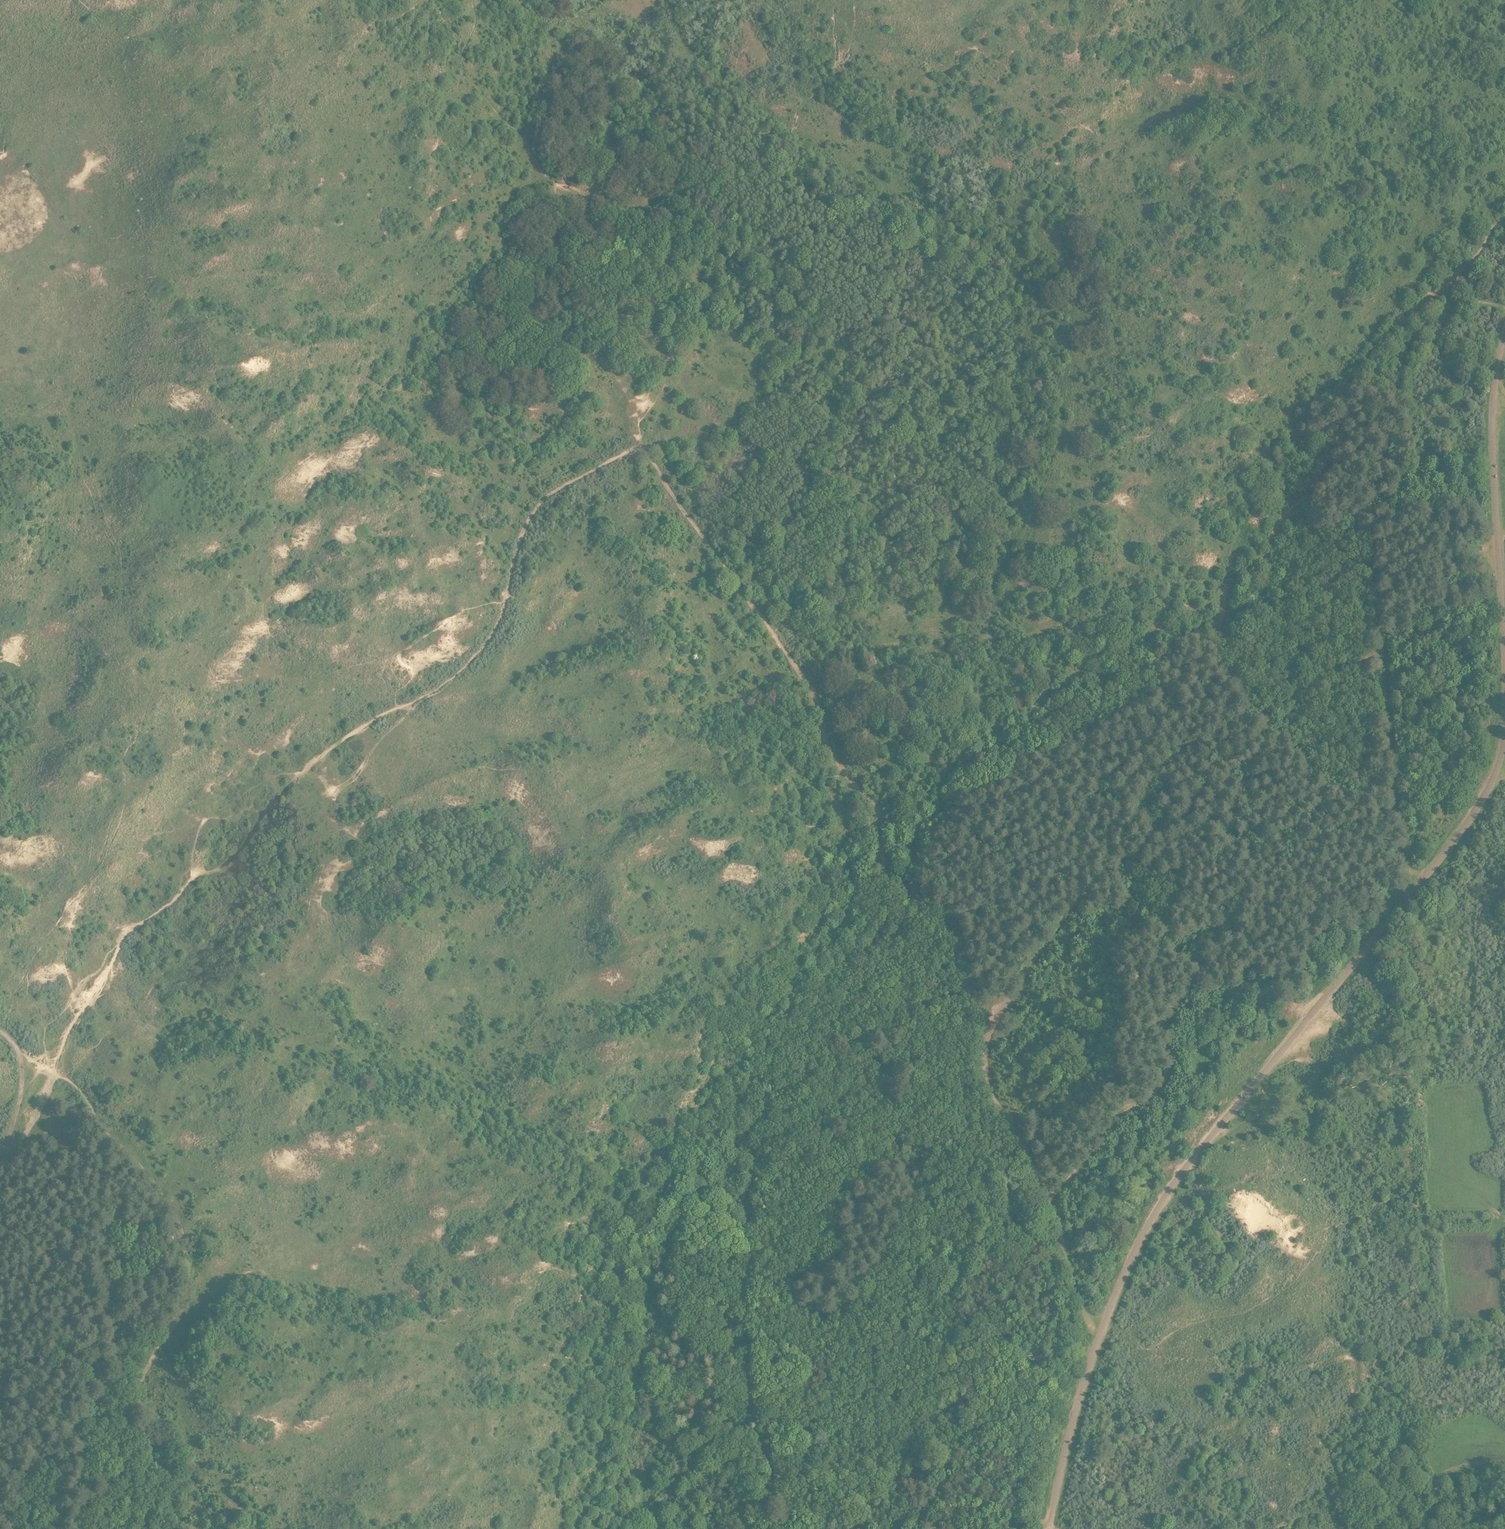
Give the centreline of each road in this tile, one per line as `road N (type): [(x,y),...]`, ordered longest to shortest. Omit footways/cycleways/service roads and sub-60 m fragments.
road 1 (track): [(1504,304),(1451,299),(1408,347),(1367,488),(1377,649)]

